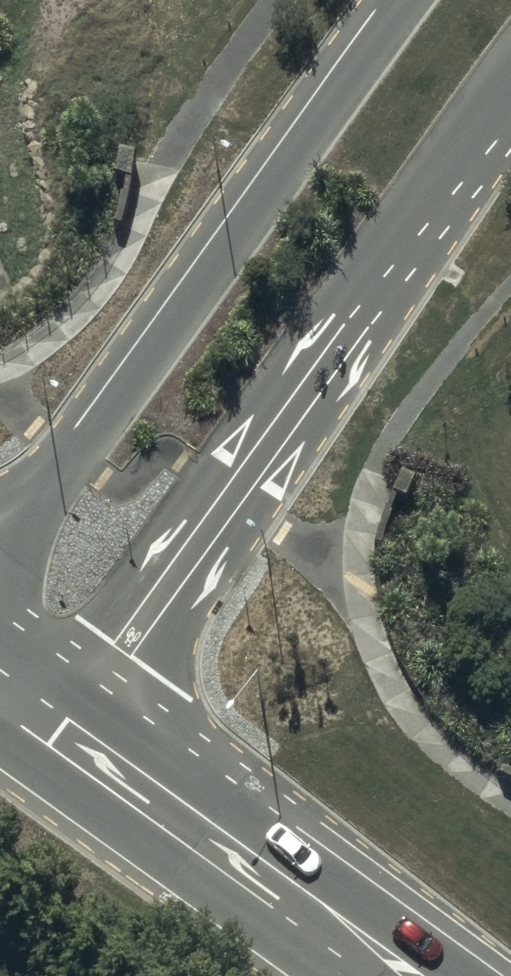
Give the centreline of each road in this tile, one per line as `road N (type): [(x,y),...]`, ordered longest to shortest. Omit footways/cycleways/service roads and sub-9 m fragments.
road 1 (tertiary): [(428,213),(329,317),(95,630),(27,663)]
road 2 (tertiary): [(428,213),(369,343),(204,589),(129,738)]
road 3 (tertiary): [(81,461),(403,0)]
road 4 (secondary): [(351,975),(244,870),(61,734),(27,663)]
road 5 (secondary): [(129,738),(457,975)]
road 6 (secondary): [(328,975),(0,739)]
road 7 (secondary): [(27,663),(9,605),(10,555),(81,461)]
road 8 (tertiary): [(510,93),(428,213)]
road 9 (secondary): [(27,663),(129,738)]

